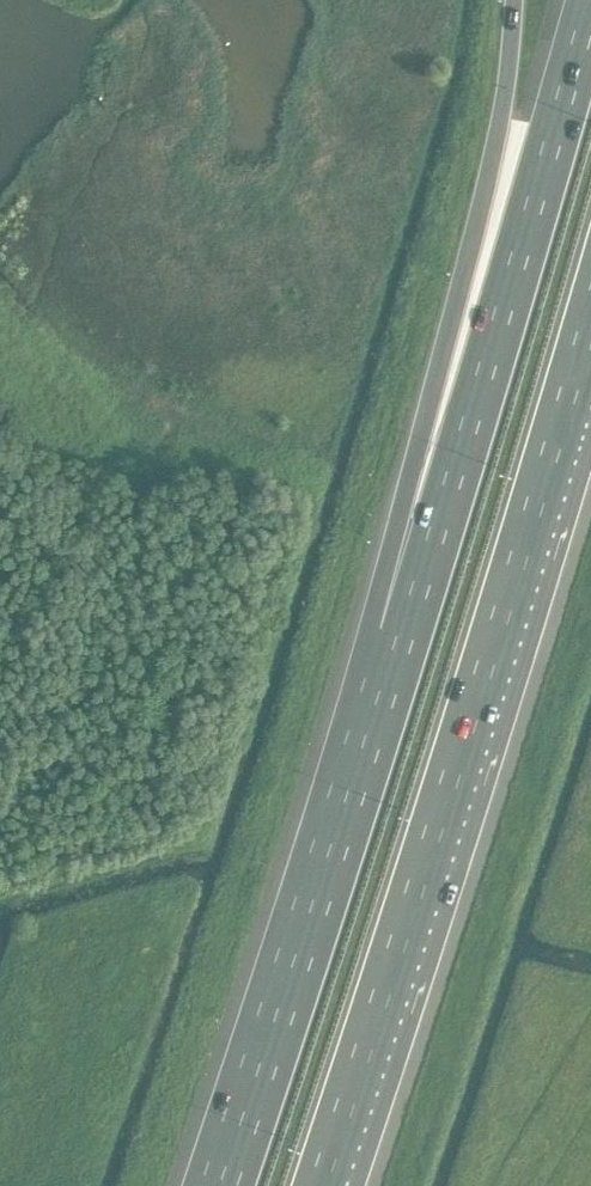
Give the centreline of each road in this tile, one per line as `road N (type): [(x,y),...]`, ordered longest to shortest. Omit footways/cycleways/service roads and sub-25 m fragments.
road 1 (motorway): [(334,1185),(590,309)]
road 2 (motorway): [(590,1),(396,633)]
road 3 (motorway): [(513,0),(497,140),(400,512),(396,633)]
road 4 (motorway): [(396,633),(221,1185)]

